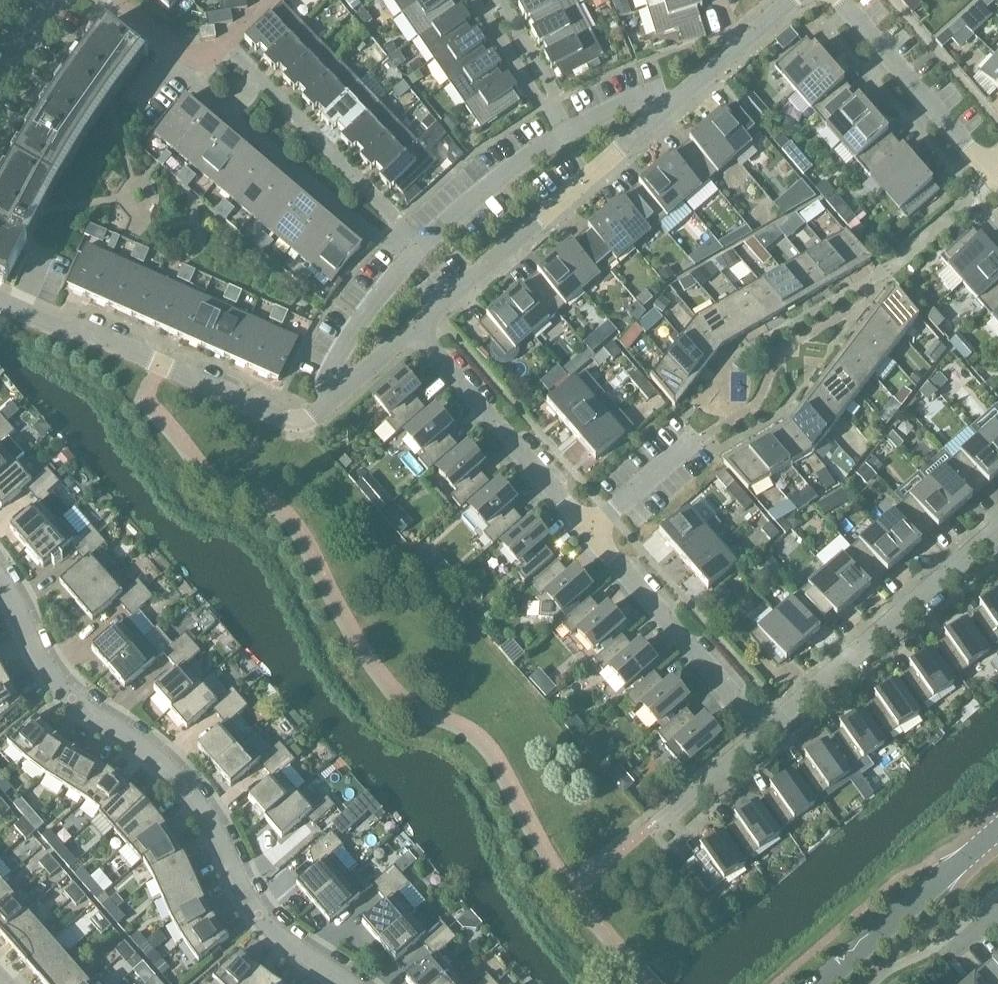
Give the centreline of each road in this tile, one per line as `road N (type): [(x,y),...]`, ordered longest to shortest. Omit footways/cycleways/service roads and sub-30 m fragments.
road 1 (residential): [(349,983),(278,938),(182,787),(59,683),(0,577)]
road 2 (residential): [(698,84),(662,90),(578,127),(497,179),(420,245),(338,358),(332,401)]
road 3 (residential): [(419,326),(698,84)]
road 4 (residential): [(332,401),(303,422),(0,295)]
road 5 (residential): [(763,733),(997,527)]
road 6 (residential): [(593,530),(419,326)]
road 7 (residential): [(763,733),(593,530)]
road 8 (residential): [(578,893),(763,733)]
road 9 (residential): [(996,170),(838,0)]
road 10 (unclassified): [(853,956),(997,833)]
road 11 (residential): [(593,530),(695,442)]

